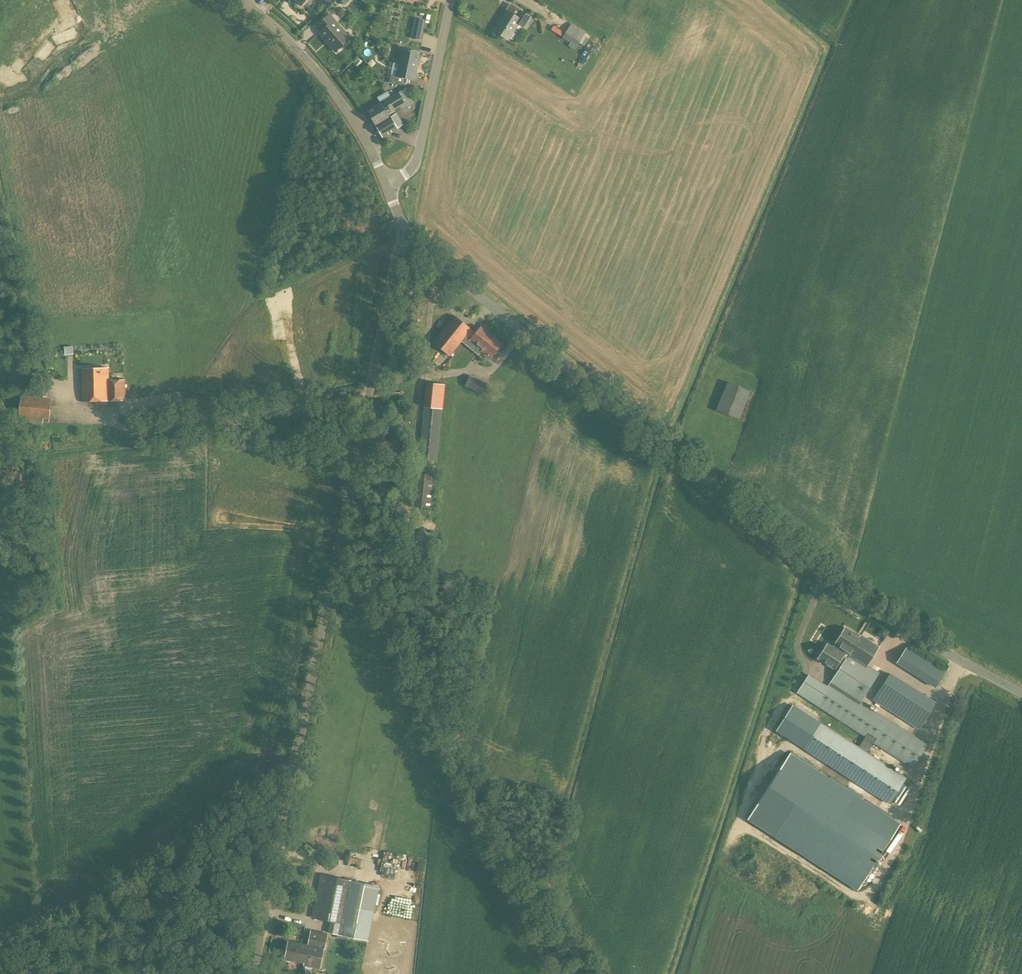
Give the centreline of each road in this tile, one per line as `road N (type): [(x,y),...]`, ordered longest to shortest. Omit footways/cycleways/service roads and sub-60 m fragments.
road 1 (tertiary): [(1021,695),(890,622),(770,533),(409,239)]
road 2 (tertiary): [(255,973),(369,394)]
road 3 (track): [(338,548),(350,552),(570,973)]
road 4 (tertiary): [(384,184),(368,142),(307,58),(242,0)]
road 5 (unclassified): [(150,430),(369,394)]
road 6 (tertiary): [(384,184),(415,161),(450,0)]
road 7 (tertiary): [(369,394),(394,264),(409,239)]

